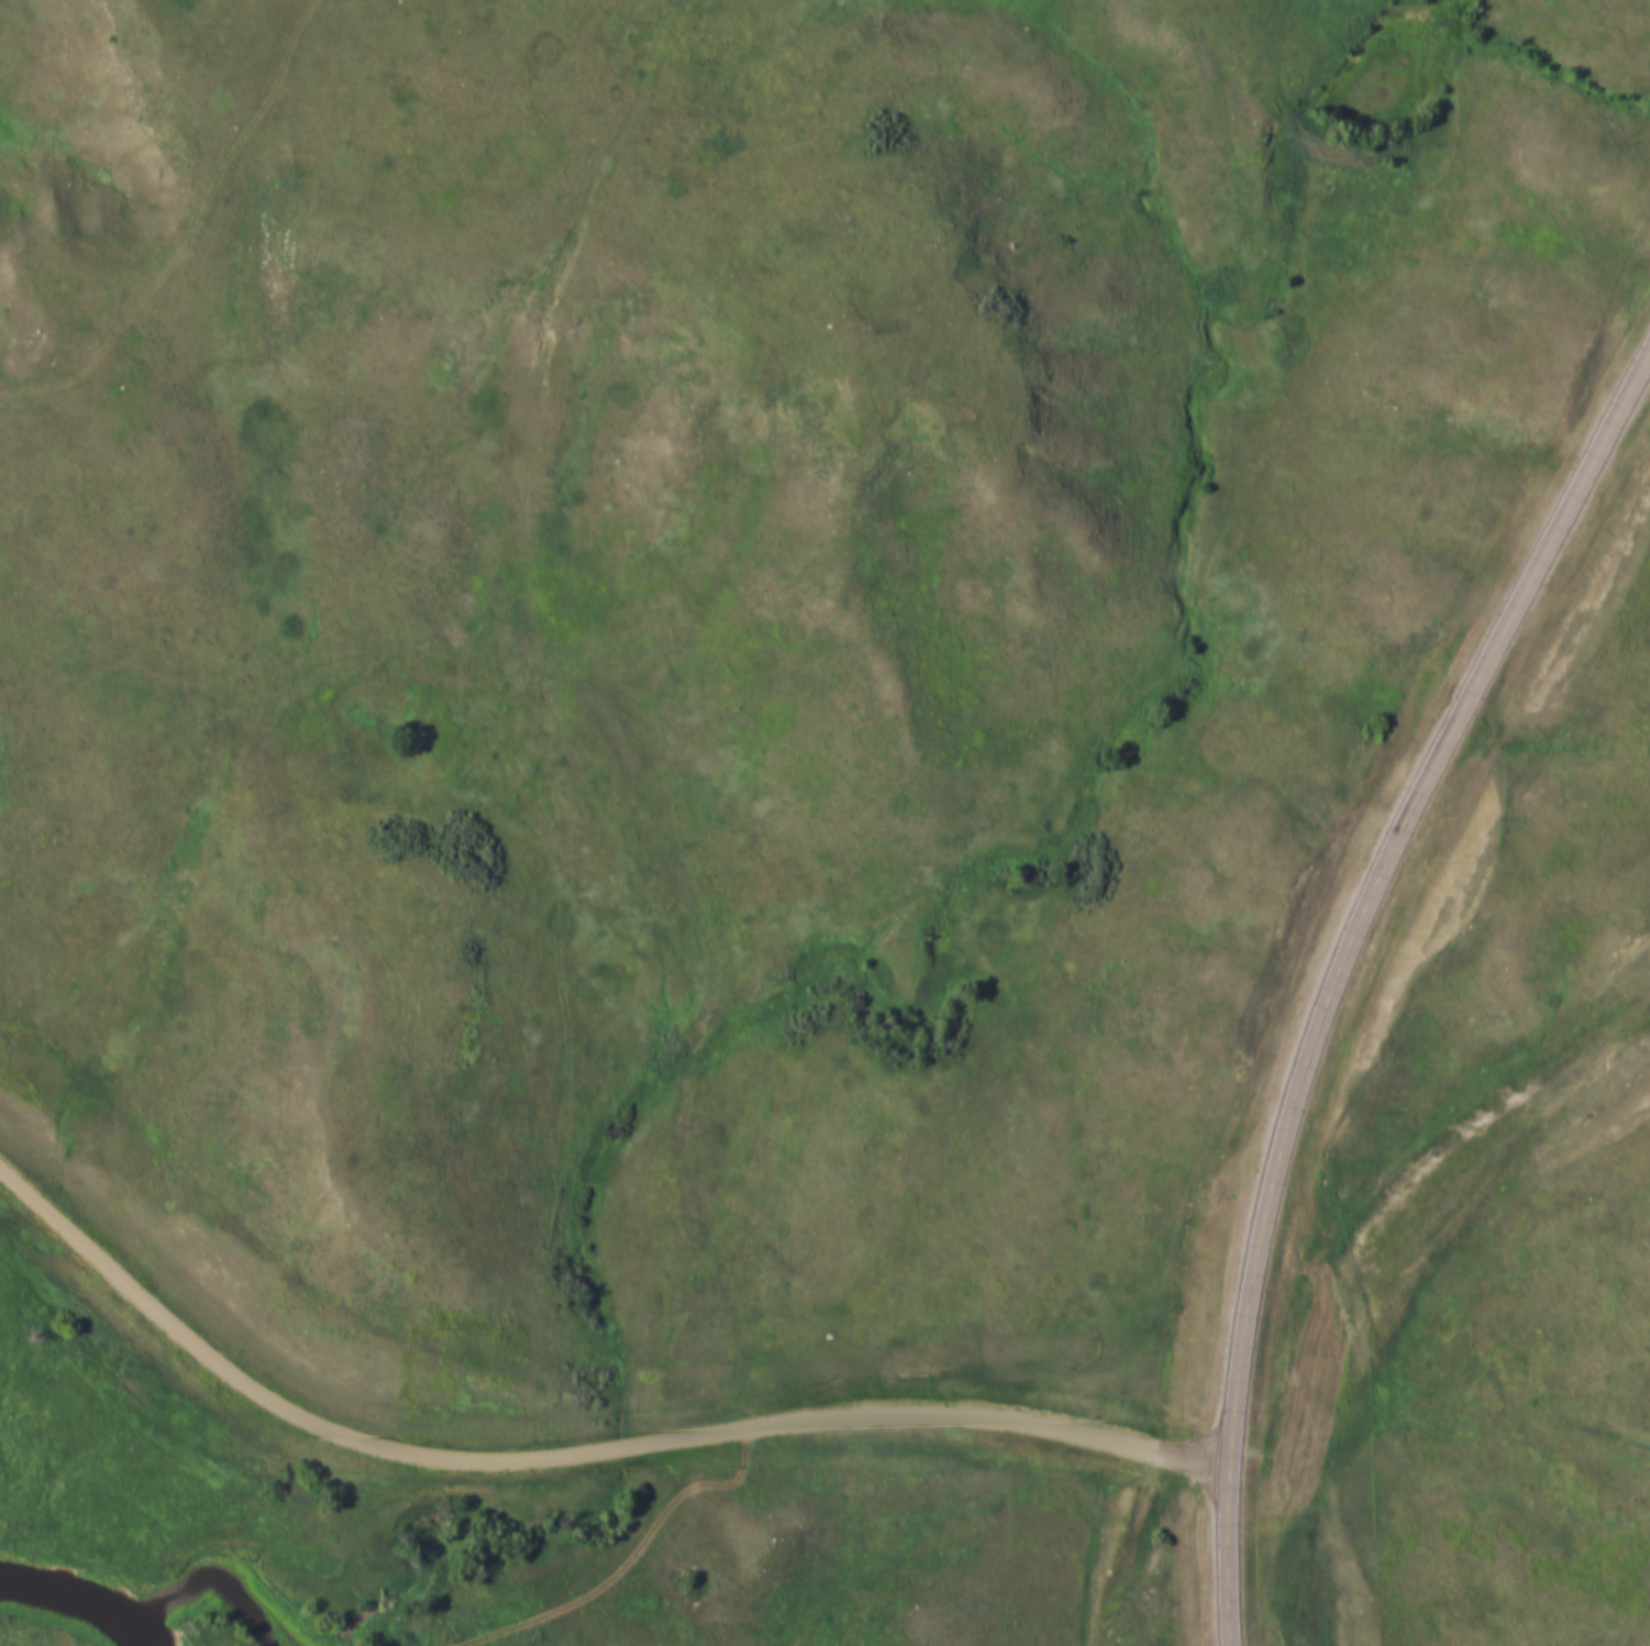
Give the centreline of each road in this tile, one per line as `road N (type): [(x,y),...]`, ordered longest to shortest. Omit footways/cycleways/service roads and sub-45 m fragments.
road 1 (primary): [(1232,1645),(1231,1452),(1269,1204),(1299,1075),(1383,868),(1649,354)]
road 2 (tertiary): [(1231,1470),(1090,1425),(928,1406),(494,1461),(399,1452),(313,1426),(241,1383),(0,1170)]

